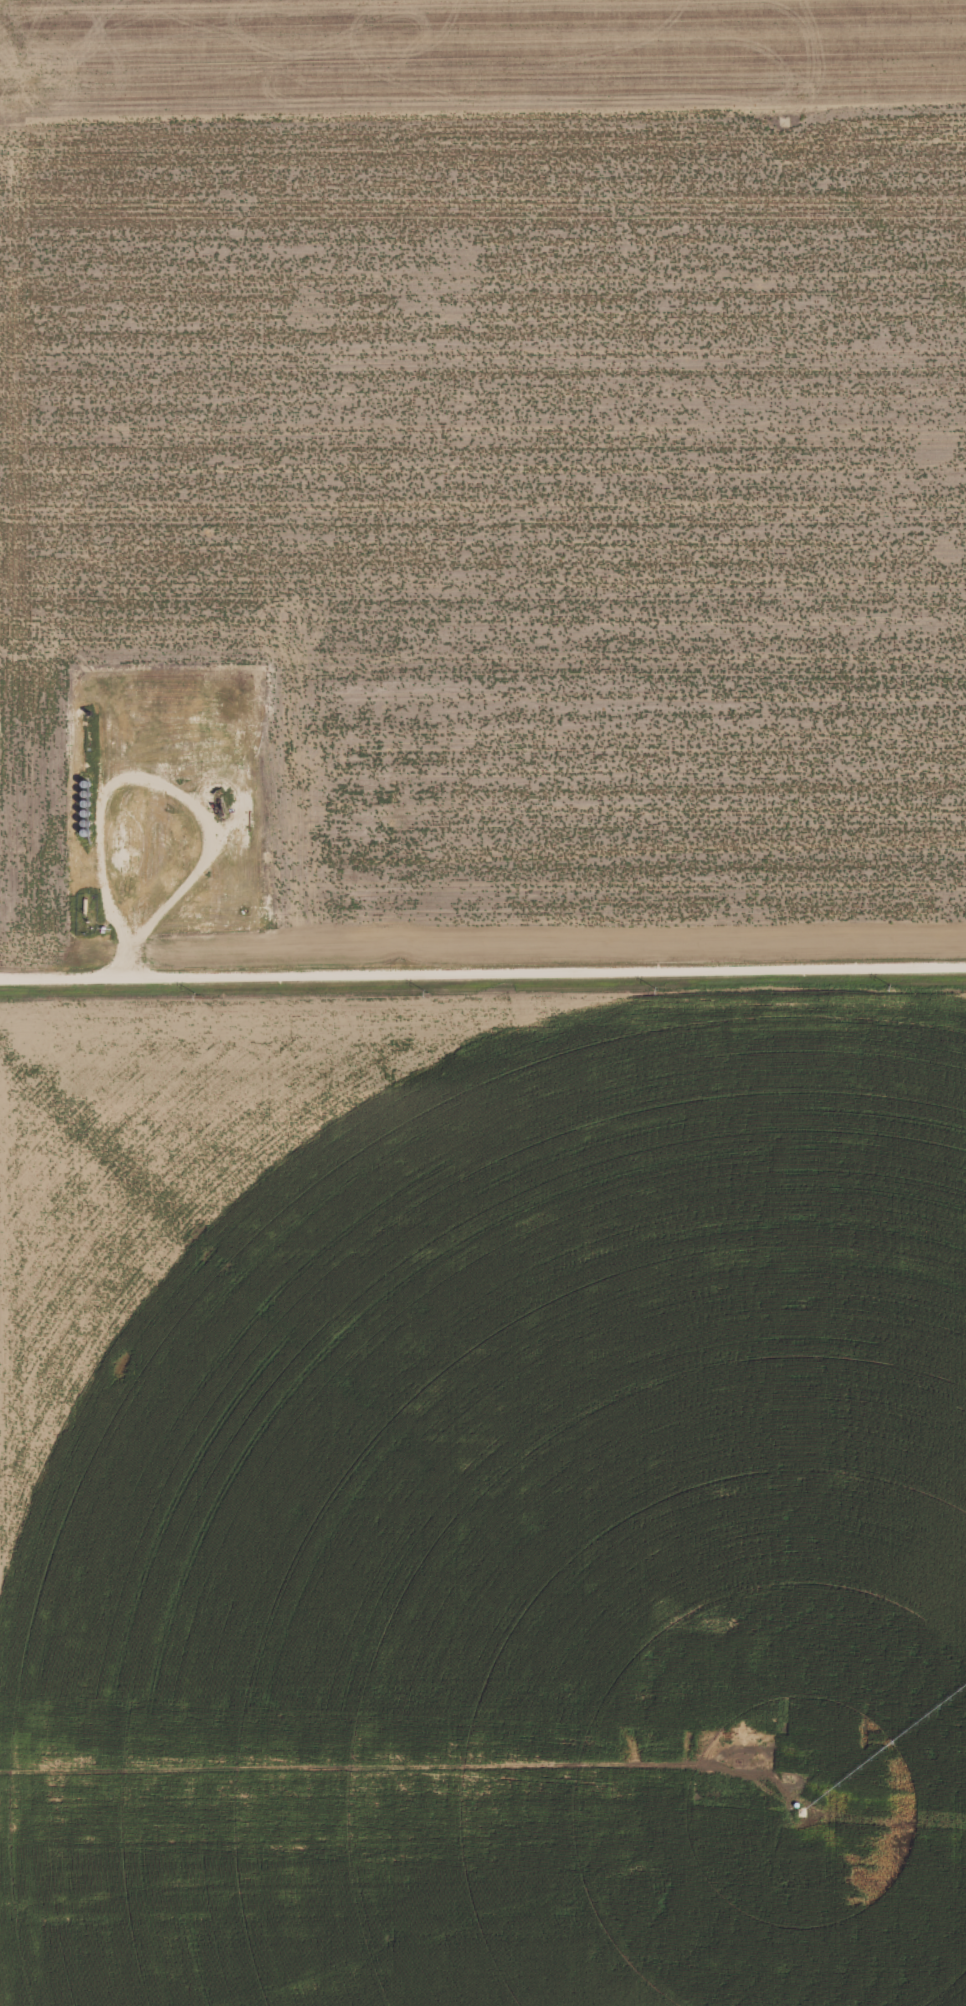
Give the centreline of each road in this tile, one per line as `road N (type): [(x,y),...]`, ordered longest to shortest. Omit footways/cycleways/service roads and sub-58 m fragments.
road 1 (residential): [(0,976),(965,964)]

